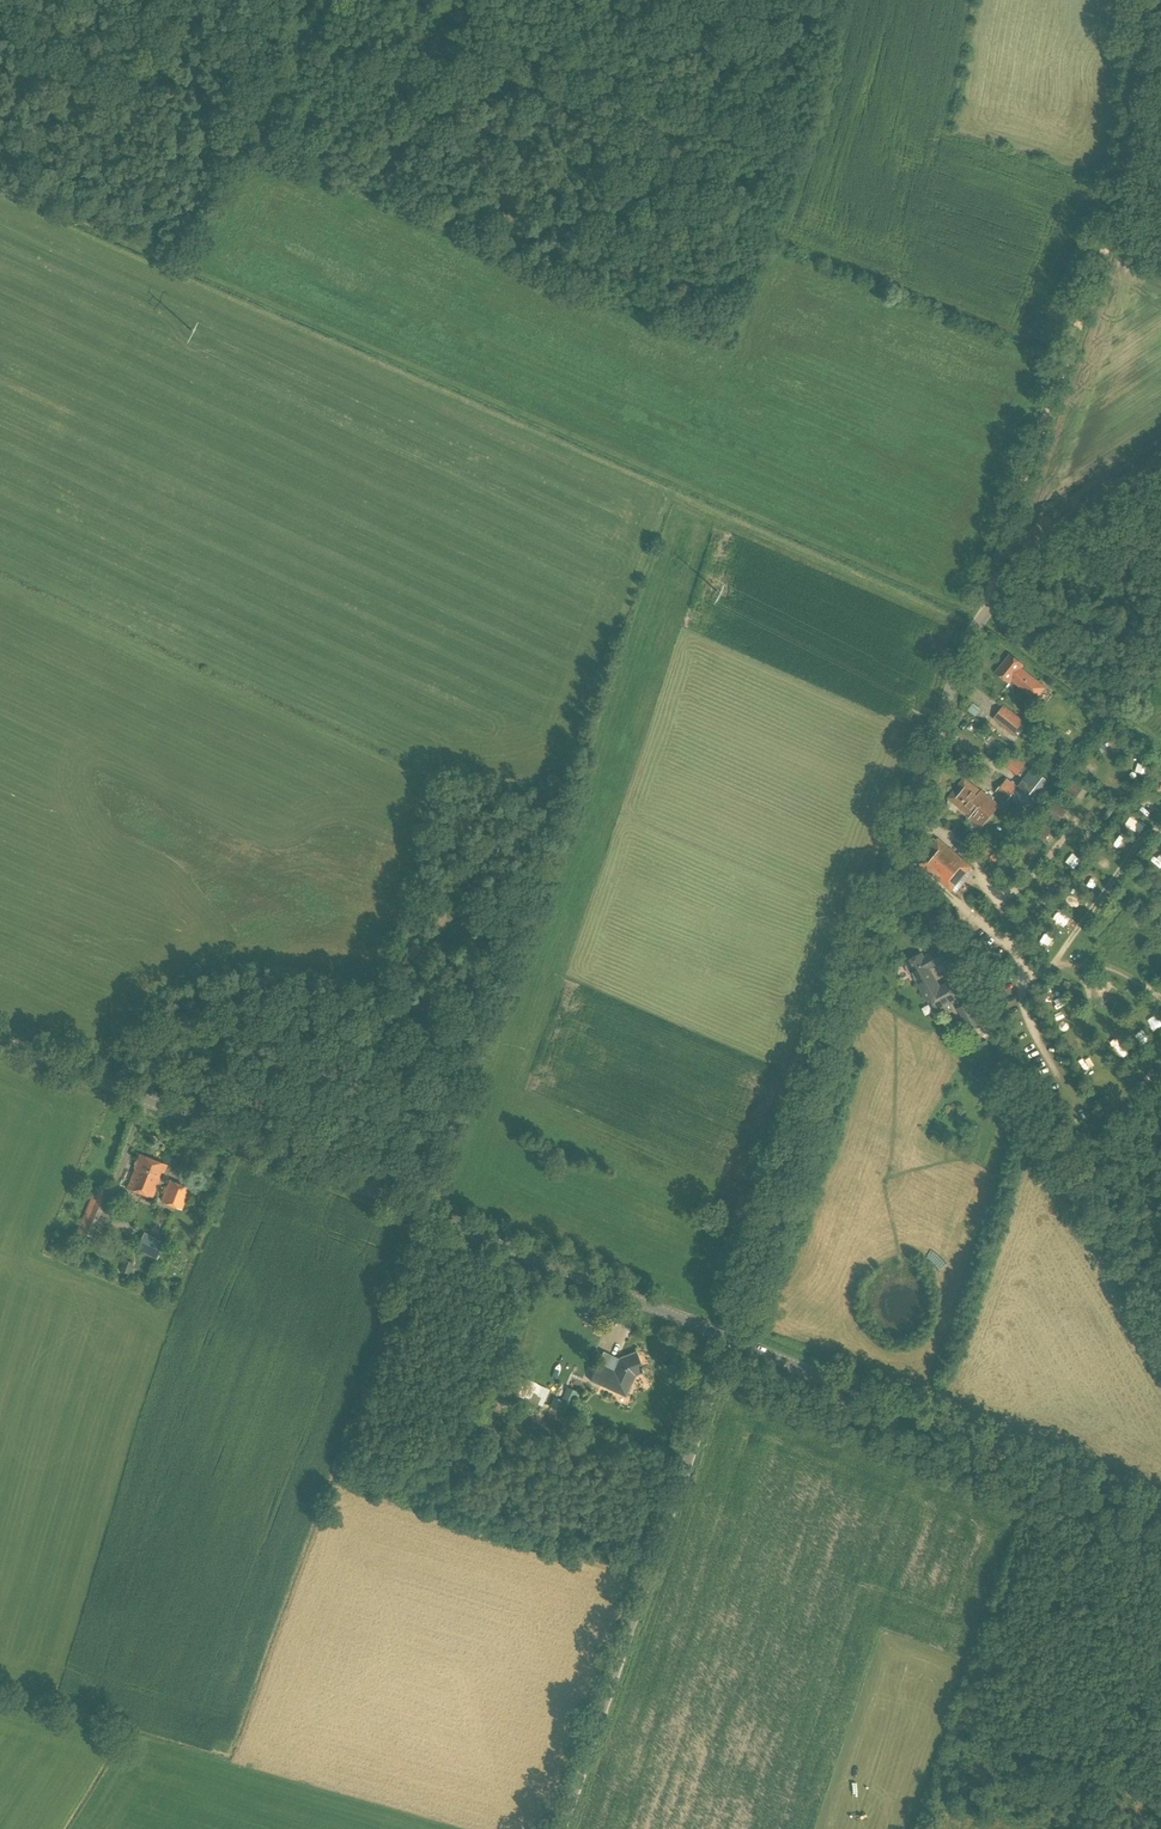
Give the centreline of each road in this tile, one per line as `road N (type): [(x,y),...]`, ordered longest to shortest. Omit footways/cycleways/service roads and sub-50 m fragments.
road 1 (tertiary): [(727,1339),(969,641),(1018,588),(1160,490)]
road 2 (secondary): [(727,1339),(0,1038)]
road 3 (track): [(1137,0),(1131,132),(1116,207),(996,558),(990,597)]
road 4 (track): [(892,858),(1160,1332)]
road 5 (unclassified): [(559,1828),(727,1339)]
road 6 (secondary): [(1160,1513),(727,1339)]

